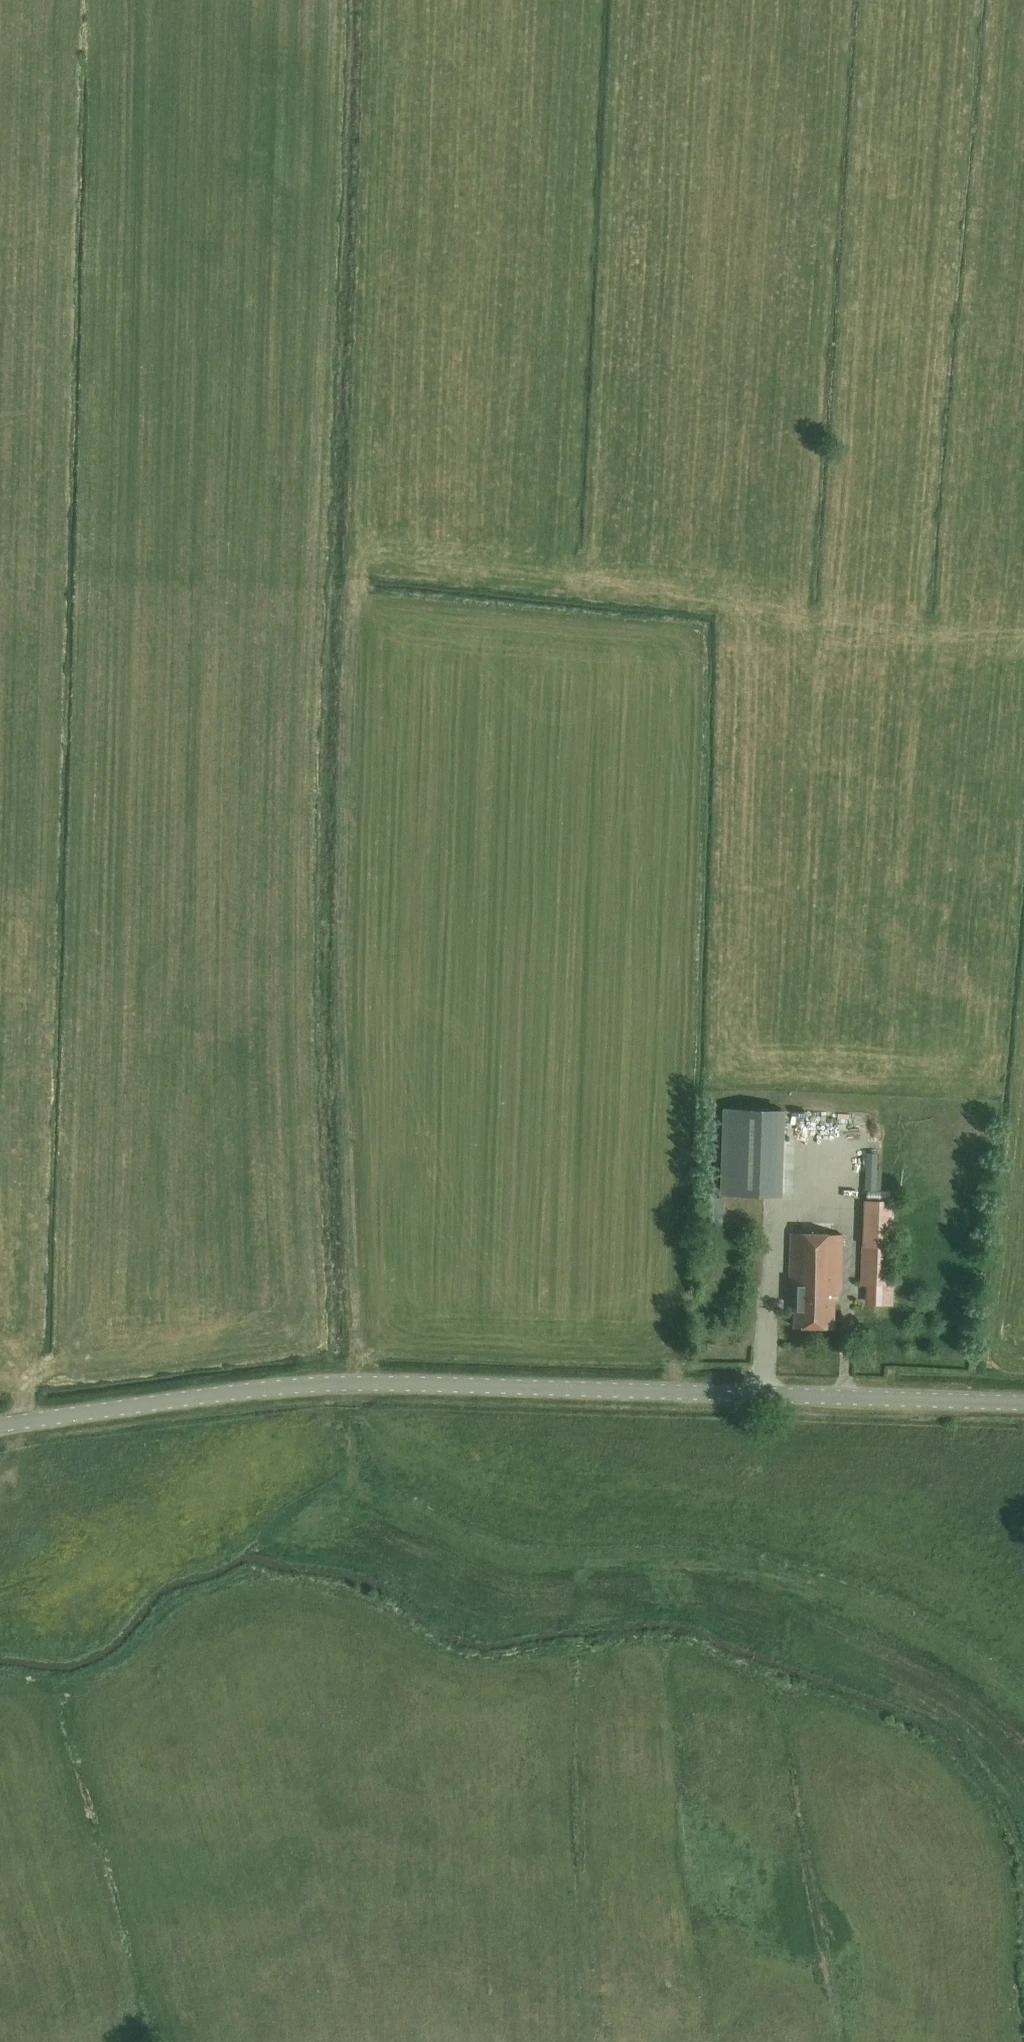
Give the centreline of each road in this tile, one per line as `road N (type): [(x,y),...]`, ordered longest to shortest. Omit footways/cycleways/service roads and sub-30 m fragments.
road 1 (tertiary): [(0,1424),(221,1390),(396,1381),(1023,1400)]

